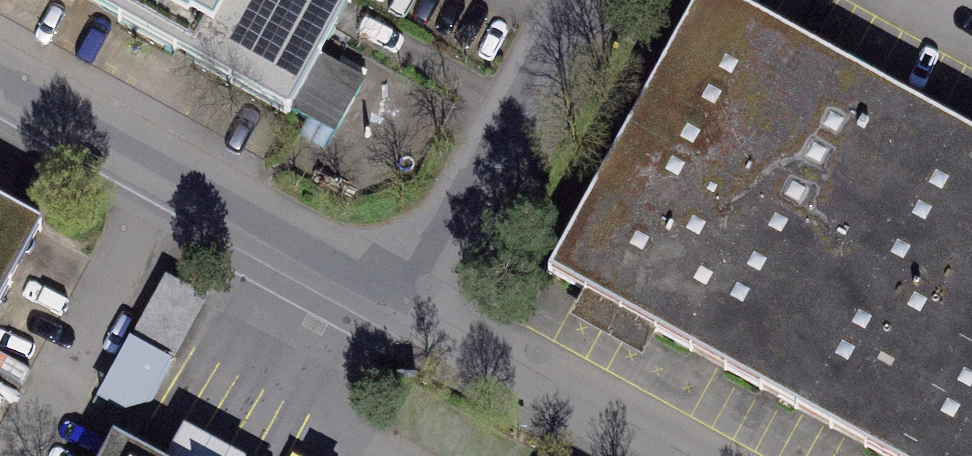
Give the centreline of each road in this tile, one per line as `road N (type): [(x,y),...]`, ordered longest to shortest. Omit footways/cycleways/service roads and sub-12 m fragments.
road 1 (unclassified): [(0,71),(402,292)]
road 2 (unclassified): [(402,292),(699,455)]
road 3 (unclassified): [(402,292),(563,0)]

